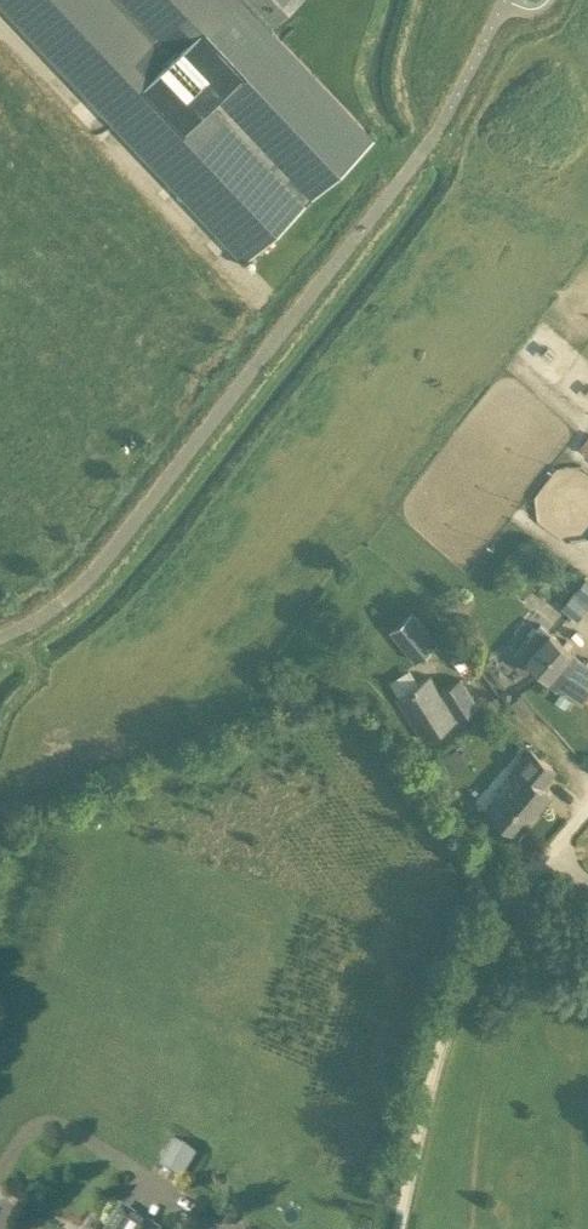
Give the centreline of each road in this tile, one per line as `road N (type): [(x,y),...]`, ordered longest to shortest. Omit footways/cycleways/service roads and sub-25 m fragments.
road 1 (track): [(395,1228),(441,1030),(473,959),(520,884),(587,810)]

